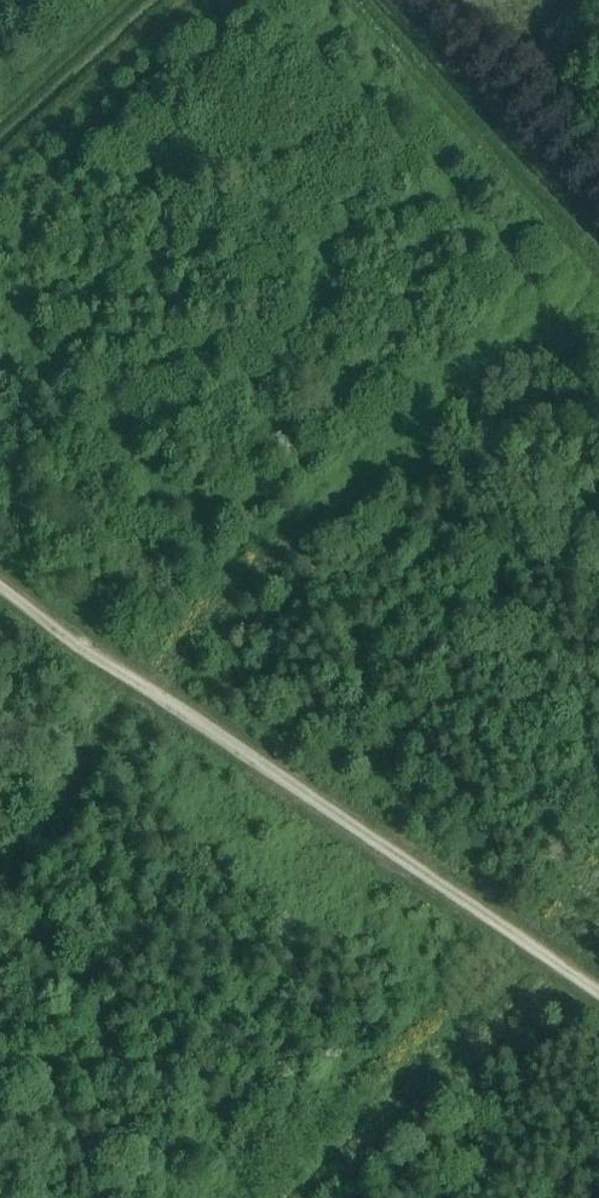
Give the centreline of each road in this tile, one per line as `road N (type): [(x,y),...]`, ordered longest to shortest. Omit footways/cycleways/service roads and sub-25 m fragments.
road 1 (track): [(598,990),(0,583)]
road 2 (track): [(0,882),(51,841),(80,802),(138,680)]

